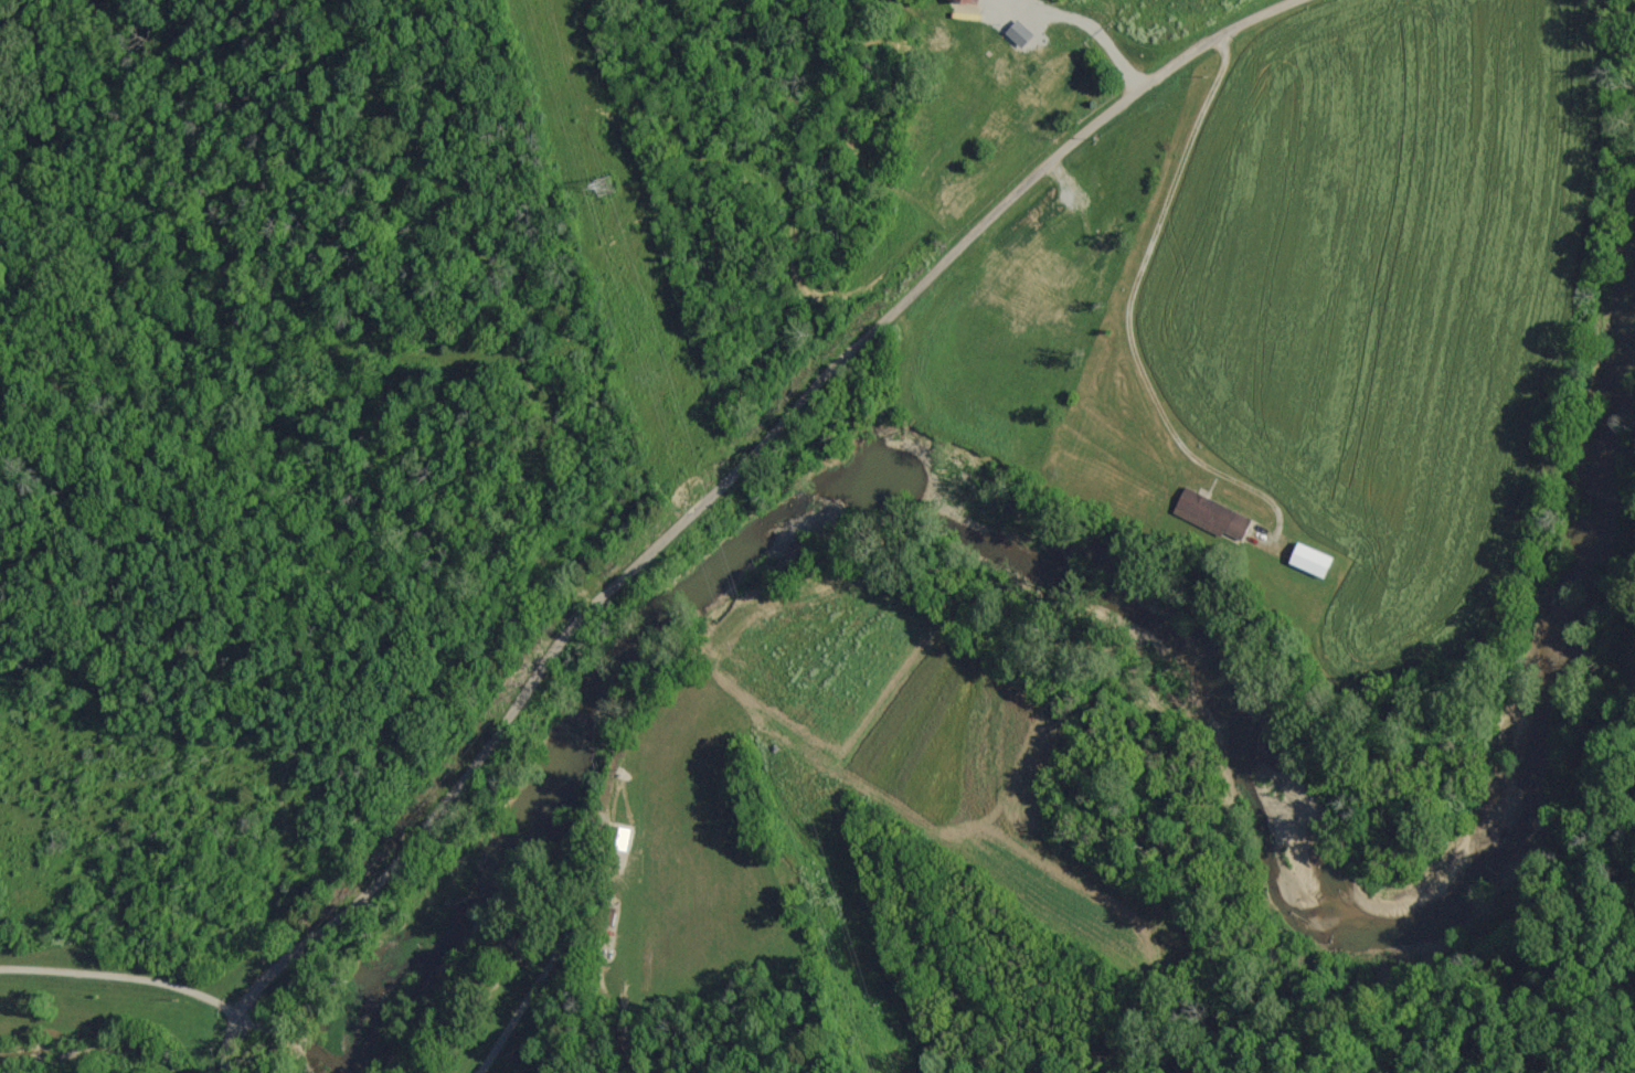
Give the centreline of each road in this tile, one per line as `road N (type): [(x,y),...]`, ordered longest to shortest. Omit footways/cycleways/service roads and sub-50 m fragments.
road 1 (residential): [(225,1072),(236,1018),(265,974),(392,864),(604,592),(1083,129),(1187,52),(1288,0)]

